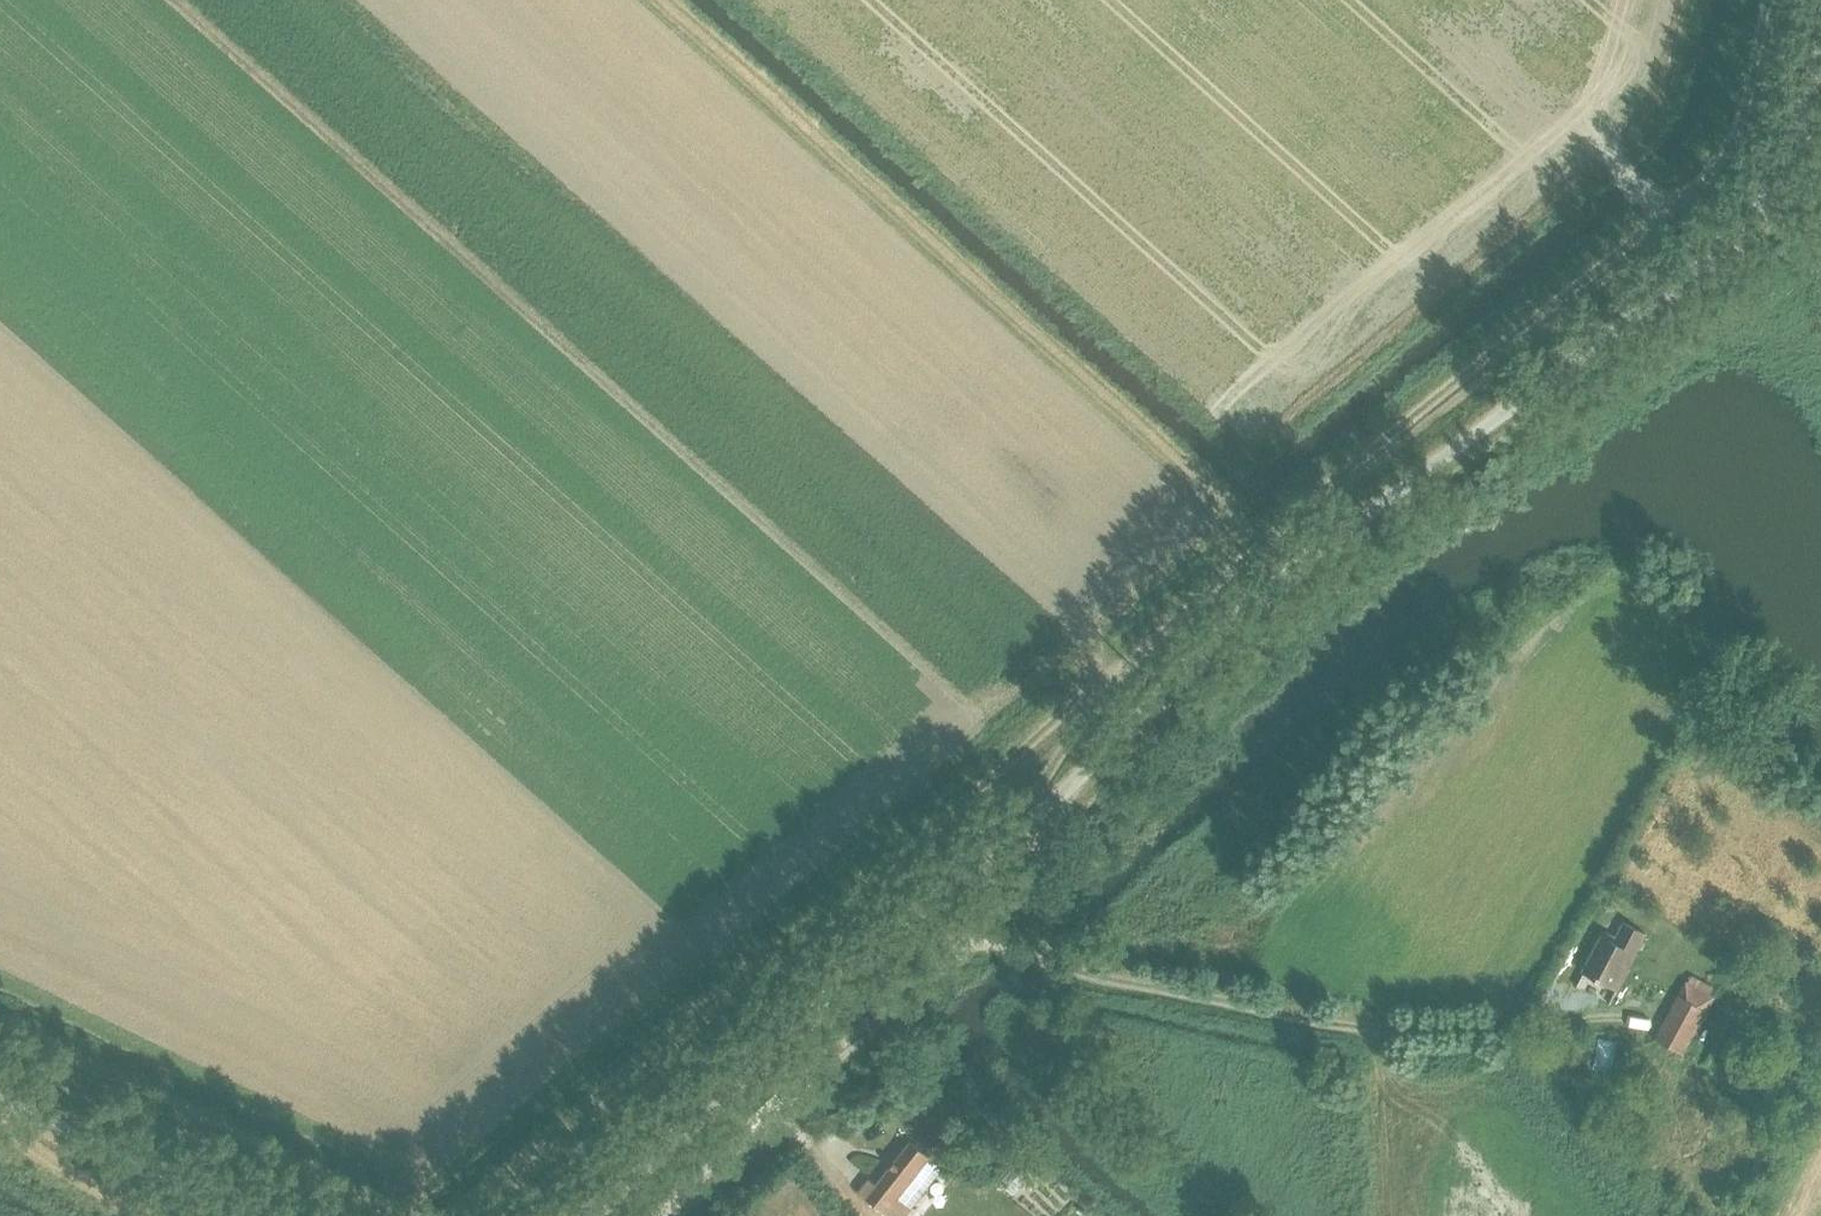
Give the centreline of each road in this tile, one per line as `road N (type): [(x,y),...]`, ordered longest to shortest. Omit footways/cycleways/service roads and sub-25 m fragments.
road 1 (track): [(479,1215),(1319,496),(1694,187),(1740,120),(1772,0)]
road 2 (unclassified): [(1820,52),(1786,162),(1728,240),(1281,579),(1046,808),(587,1215)]
road 3 (track): [(1074,782),(1044,843),(975,934),(660,1215)]
road 4 (track): [(969,940),(1349,1026),(1522,1025)]
road 5 (track): [(0,1049),(371,1215)]
road 6 (track): [(1602,1215),(1497,1096),(1475,1085),(1400,1080),(1362,1028)]
road 7 (unclassified): [(244,1215),(0,1098)]
road 8 (track): [(0,1122),(154,1215)]
road 9 (track): [(1027,825),(1036,794),(1112,679)]

